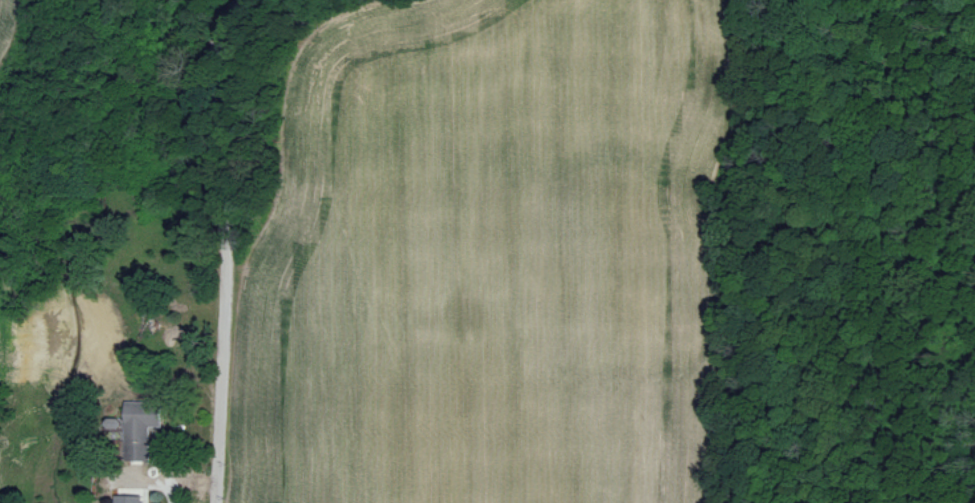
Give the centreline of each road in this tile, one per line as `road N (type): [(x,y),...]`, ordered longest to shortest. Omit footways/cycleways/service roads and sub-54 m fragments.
road 1 (residential): [(215,502),(224,248),(199,88),(214,36),(236,0)]

